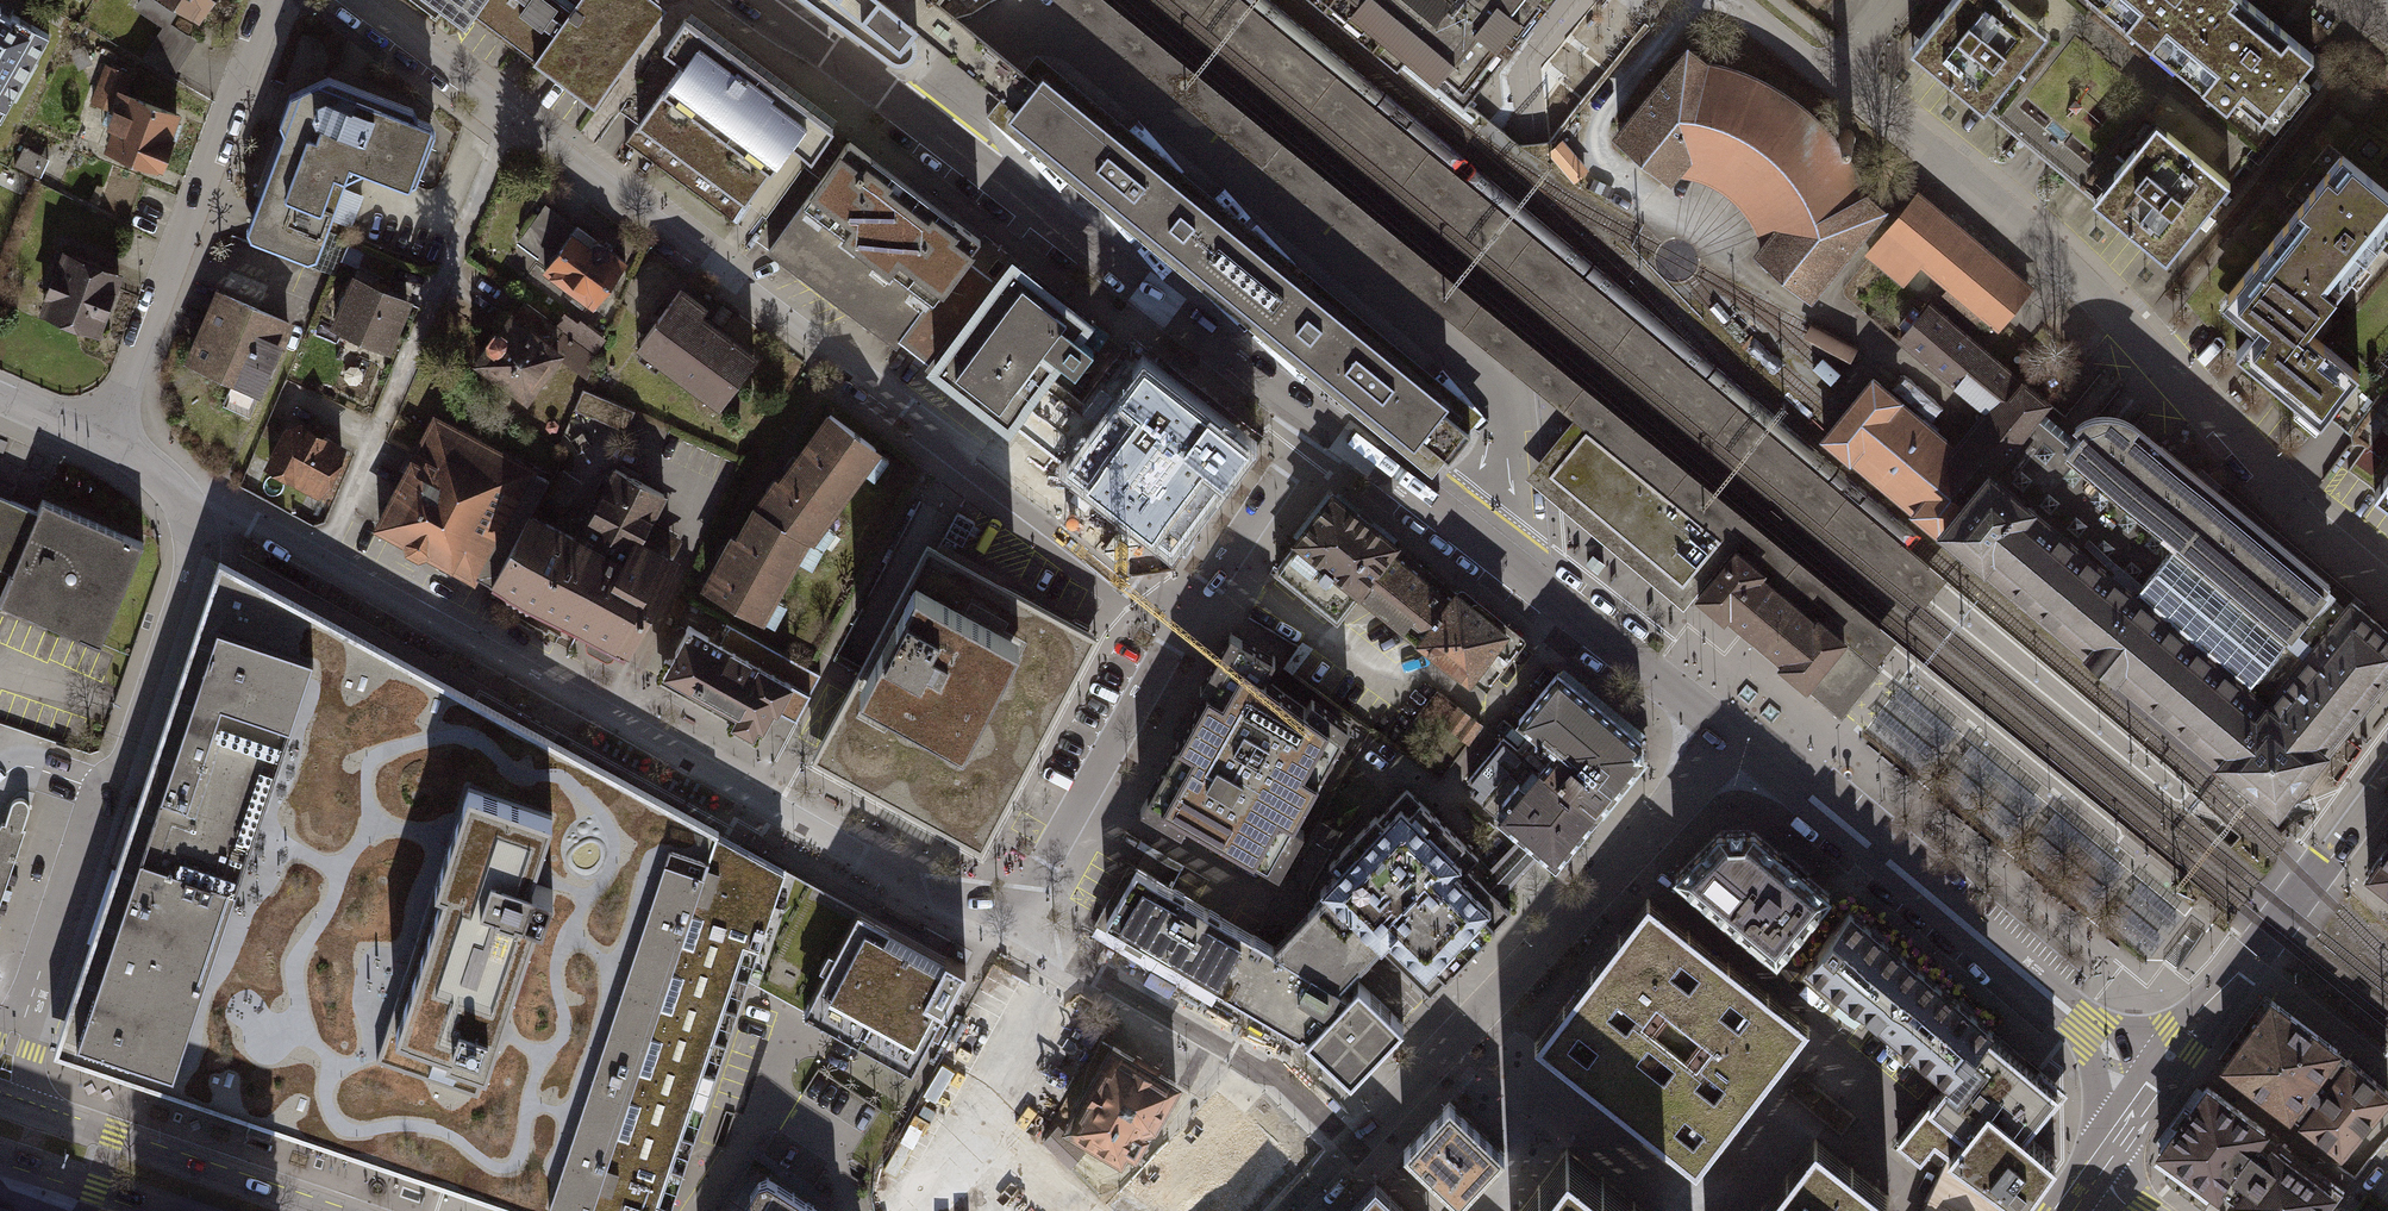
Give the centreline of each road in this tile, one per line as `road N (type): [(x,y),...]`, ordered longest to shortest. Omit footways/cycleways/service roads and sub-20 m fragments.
road 1 (residential): [(2387,592),(2300,518),(2057,259),(1736,0)]
road 2 (residential): [(1187,621),(513,122)]
road 3 (residential): [(1011,932),(319,560)]
road 4 (residential): [(1320,419),(754,0)]
road 5 (residential): [(2150,1085),(1728,742)]
road 6 (residential): [(1728,742),(1320,419)]
road 7 (residential): [(182,503),(197,542),(192,590),(136,748),(93,813),(38,976)]
road 8 (residential): [(319,560),(513,122)]
road 9 (residential): [(104,440),(273,0)]
road 10 (residential): [(1900,1210),(1878,1116),(1834,1032),(1624,860)]
road 11 (residential): [(1348,1144),(1274,1078),(1011,932)]
road 12 (residential): [(1348,1144),(1624,860)]
road 13 (residential): [(1187,621),(1011,932)]
road 14 (secondary): [(315,1210),(40,1118)]
road 15 (secondary): [(2325,860),(2150,1085)]
road 16 (residential): [(1320,419),(1187,621)]
road 17 (residential): [(513,122),(347,0)]
road 18 (secondary): [(0,1150),(184,1210)]
road 19 (residential): [(1624,860),(1728,742)]
road 20 (residential): [(319,560),(232,513),(182,503)]
road 21 (residential): [(40,1118),(30,1075),(38,976)]

